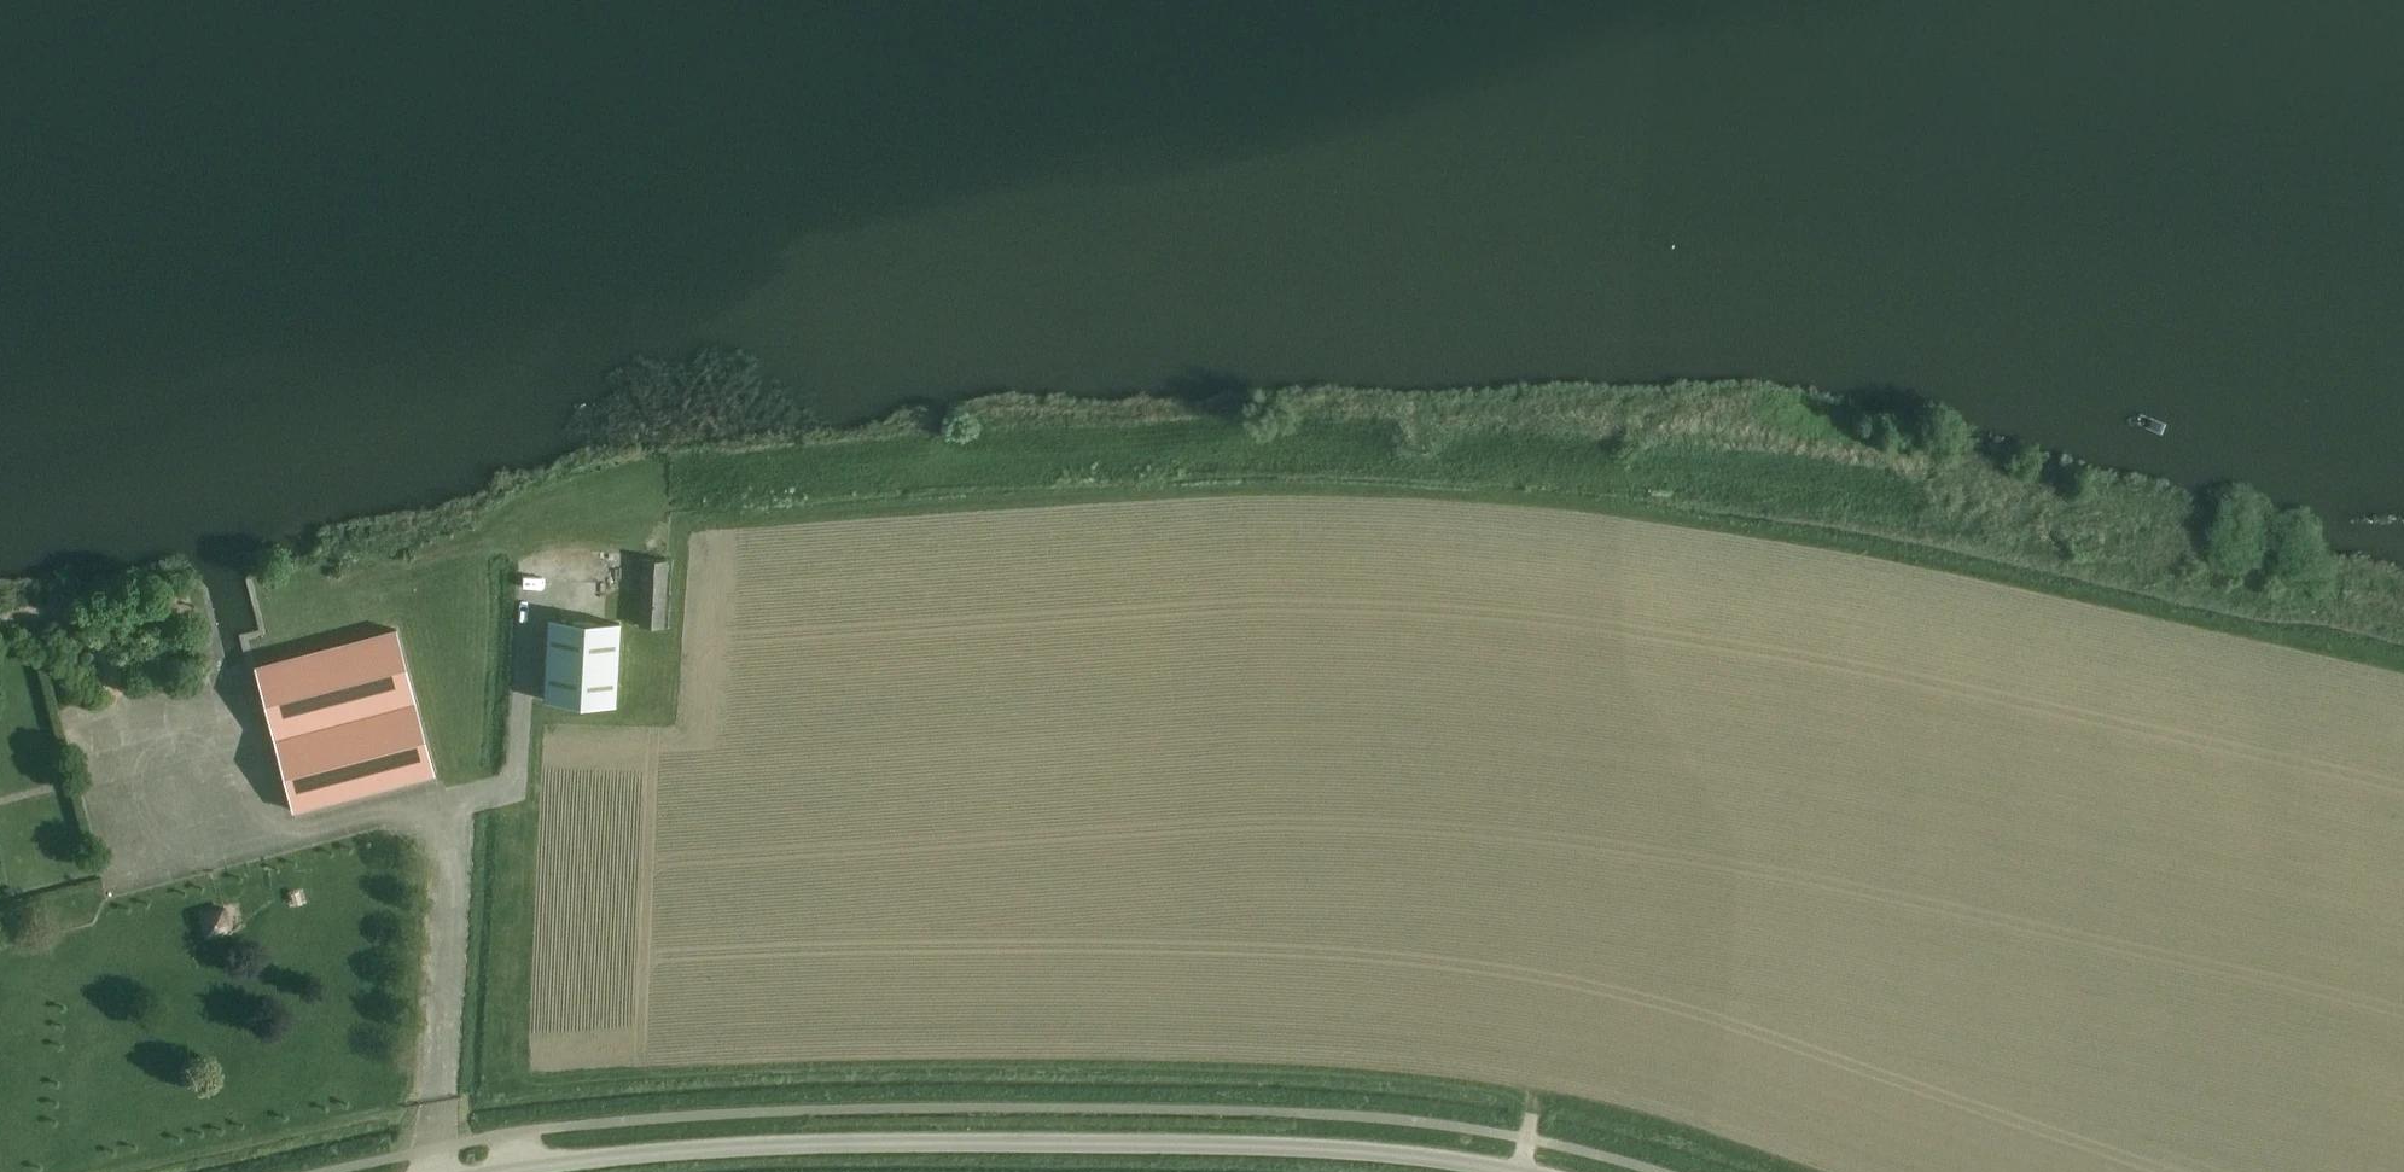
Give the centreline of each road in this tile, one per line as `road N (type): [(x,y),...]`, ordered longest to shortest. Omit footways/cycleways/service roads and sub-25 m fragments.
road 1 (unclassified): [(1514,1171),(1320,1149),(886,1143),(651,1153),(494,1171)]

